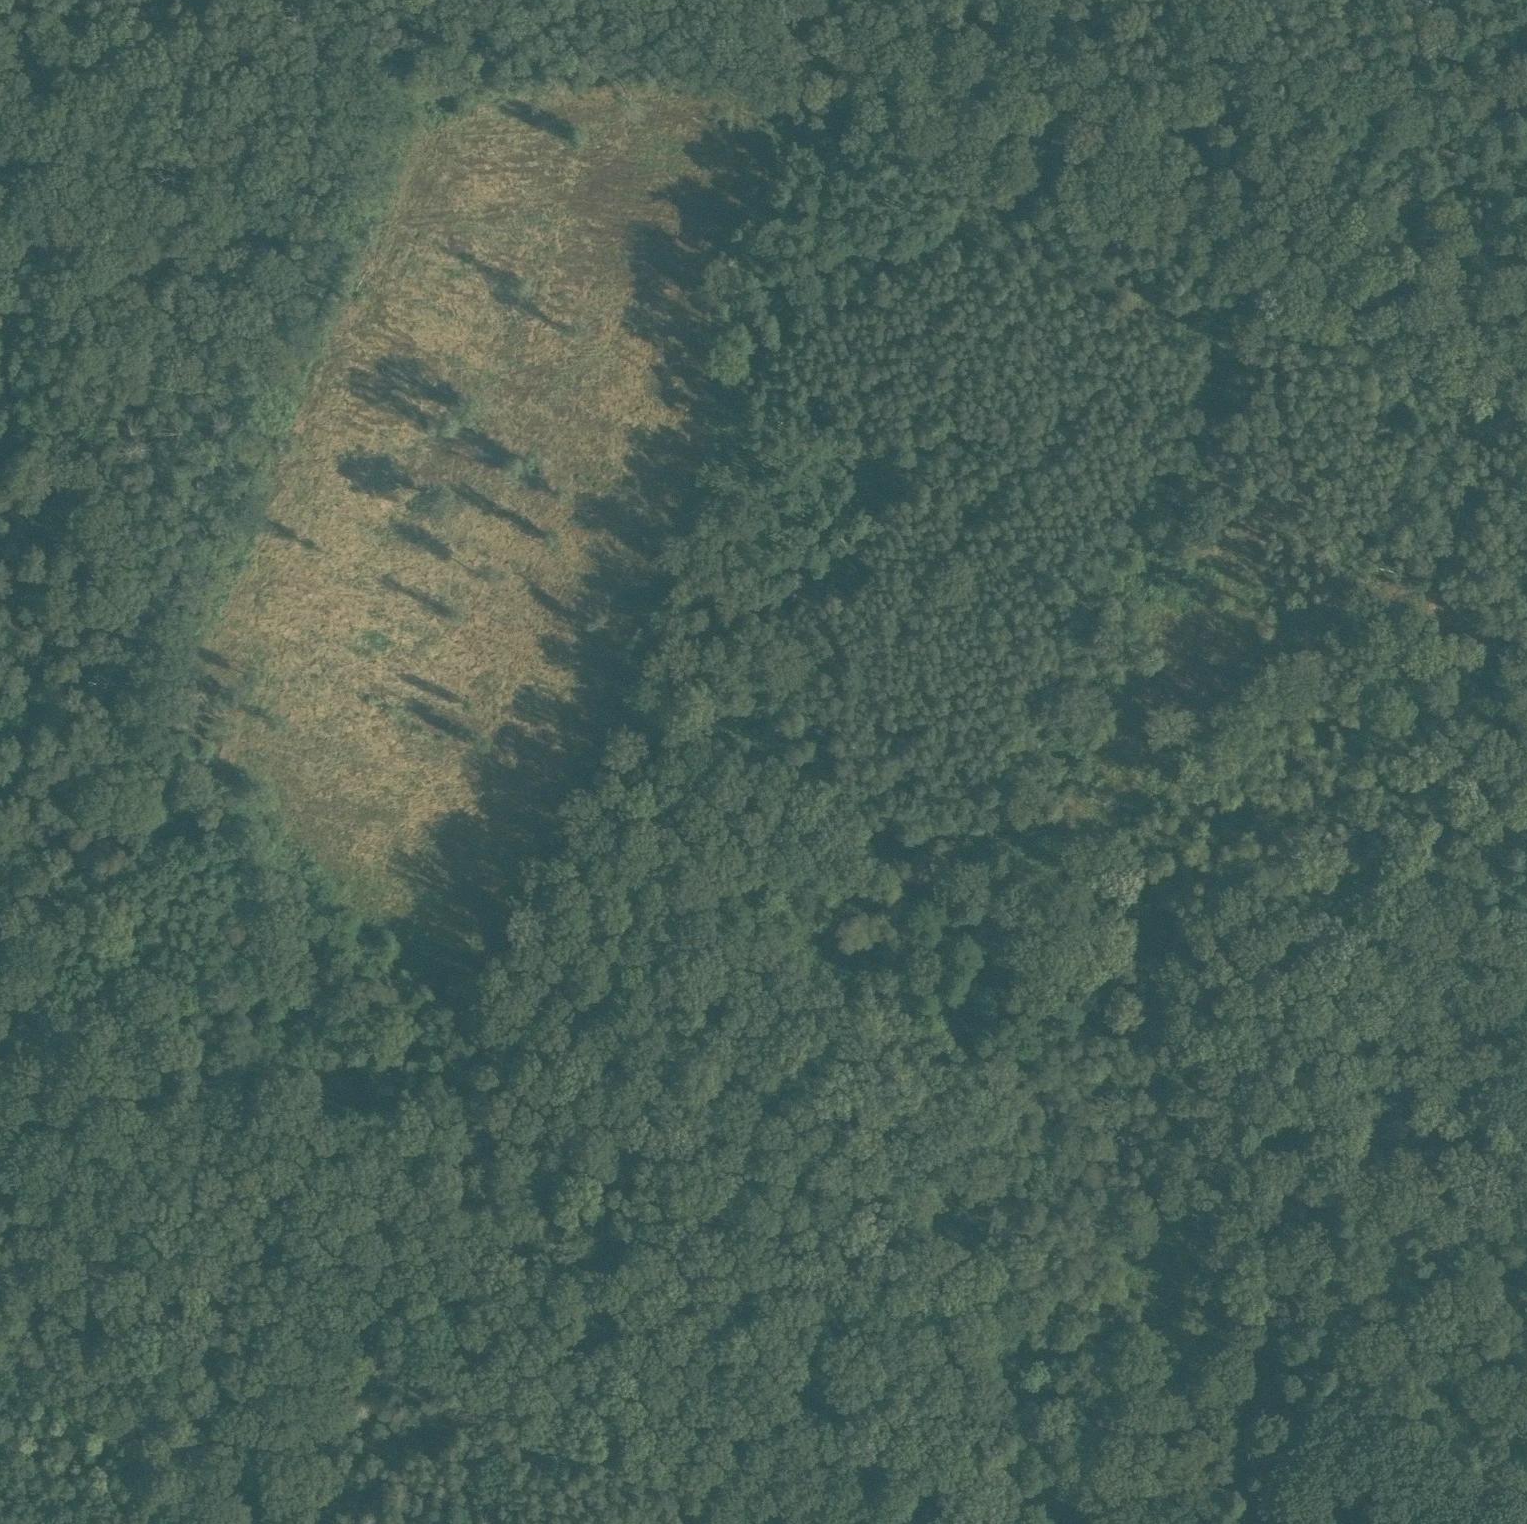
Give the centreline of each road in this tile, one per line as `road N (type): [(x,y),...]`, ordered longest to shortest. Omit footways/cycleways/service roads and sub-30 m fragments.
road 1 (track): [(0,1360),(308,1523)]

